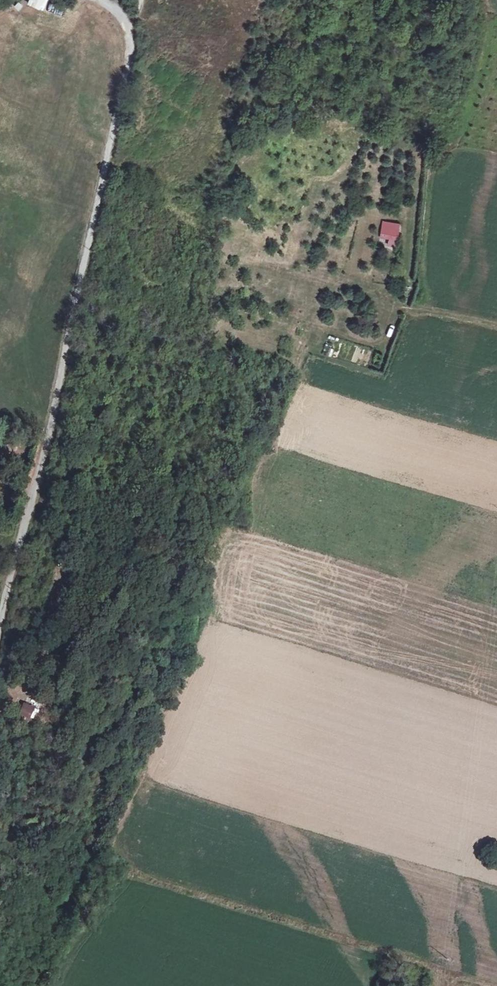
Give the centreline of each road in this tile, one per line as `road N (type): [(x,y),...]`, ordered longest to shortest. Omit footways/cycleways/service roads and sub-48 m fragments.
road 1 (track): [(128,28),(129,60),(50,430),(0,615)]

